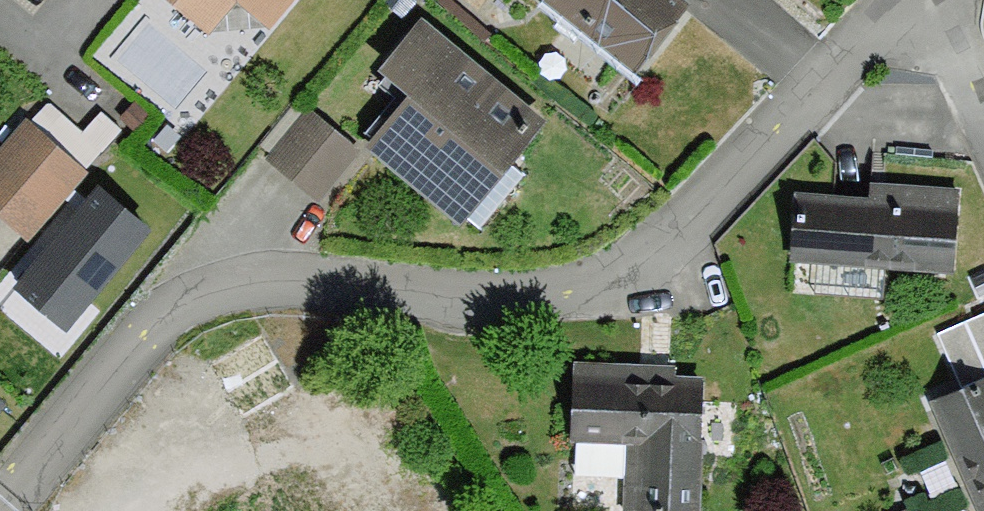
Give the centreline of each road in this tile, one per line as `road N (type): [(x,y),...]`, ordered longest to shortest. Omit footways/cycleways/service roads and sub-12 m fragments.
road 1 (residential): [(0,510),(144,336),(202,295),(276,282),(545,298),(620,278),(694,219),(904,0)]

